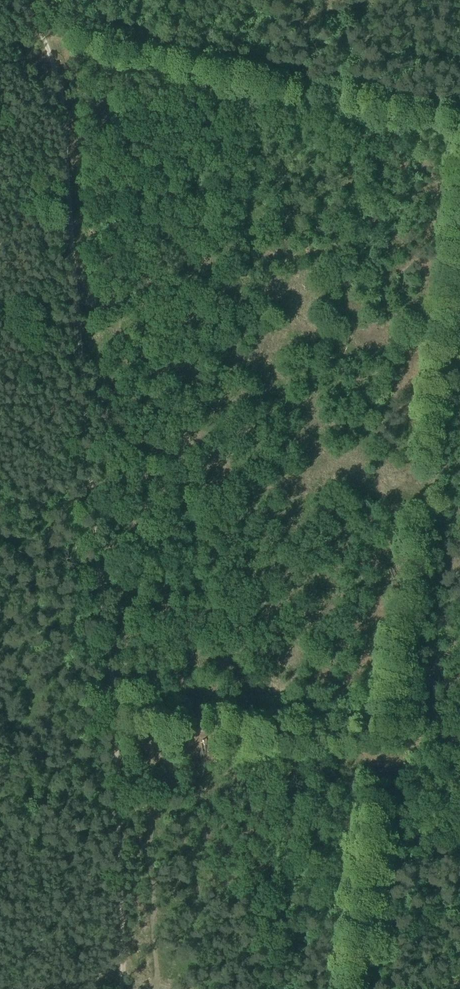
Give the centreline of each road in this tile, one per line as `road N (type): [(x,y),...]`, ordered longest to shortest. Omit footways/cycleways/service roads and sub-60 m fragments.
road 1 (track): [(115,733),(62,111),(44,31),(18,0)]
road 2 (track): [(459,114),(44,31)]
road 3 (track): [(459,735),(115,733)]
road 4 (track): [(124,972),(115,733)]

